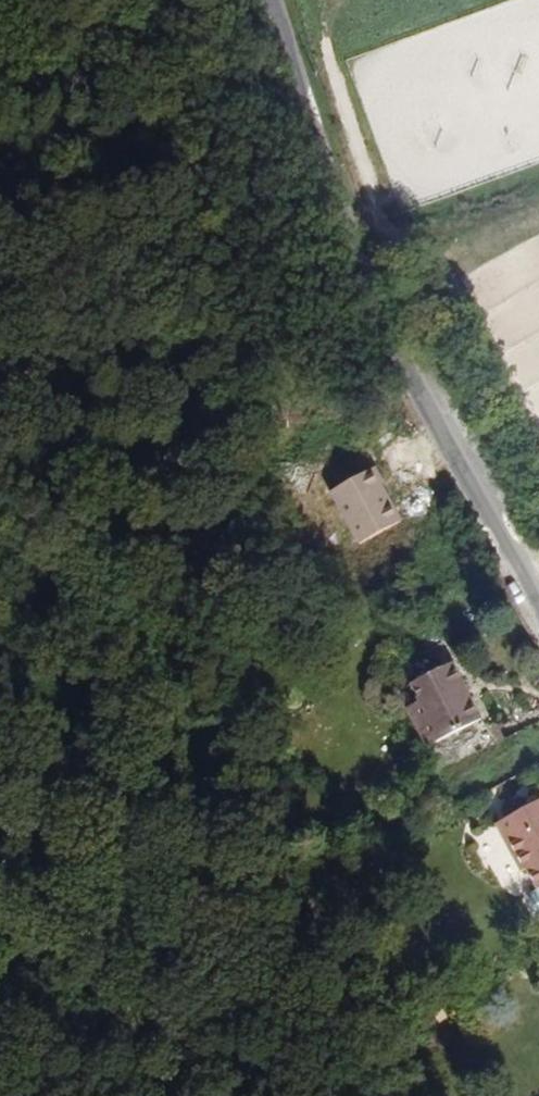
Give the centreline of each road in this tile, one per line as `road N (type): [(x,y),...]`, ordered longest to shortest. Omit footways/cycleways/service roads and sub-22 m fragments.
road 1 (tertiary): [(277,0),(435,373),(538,590)]

